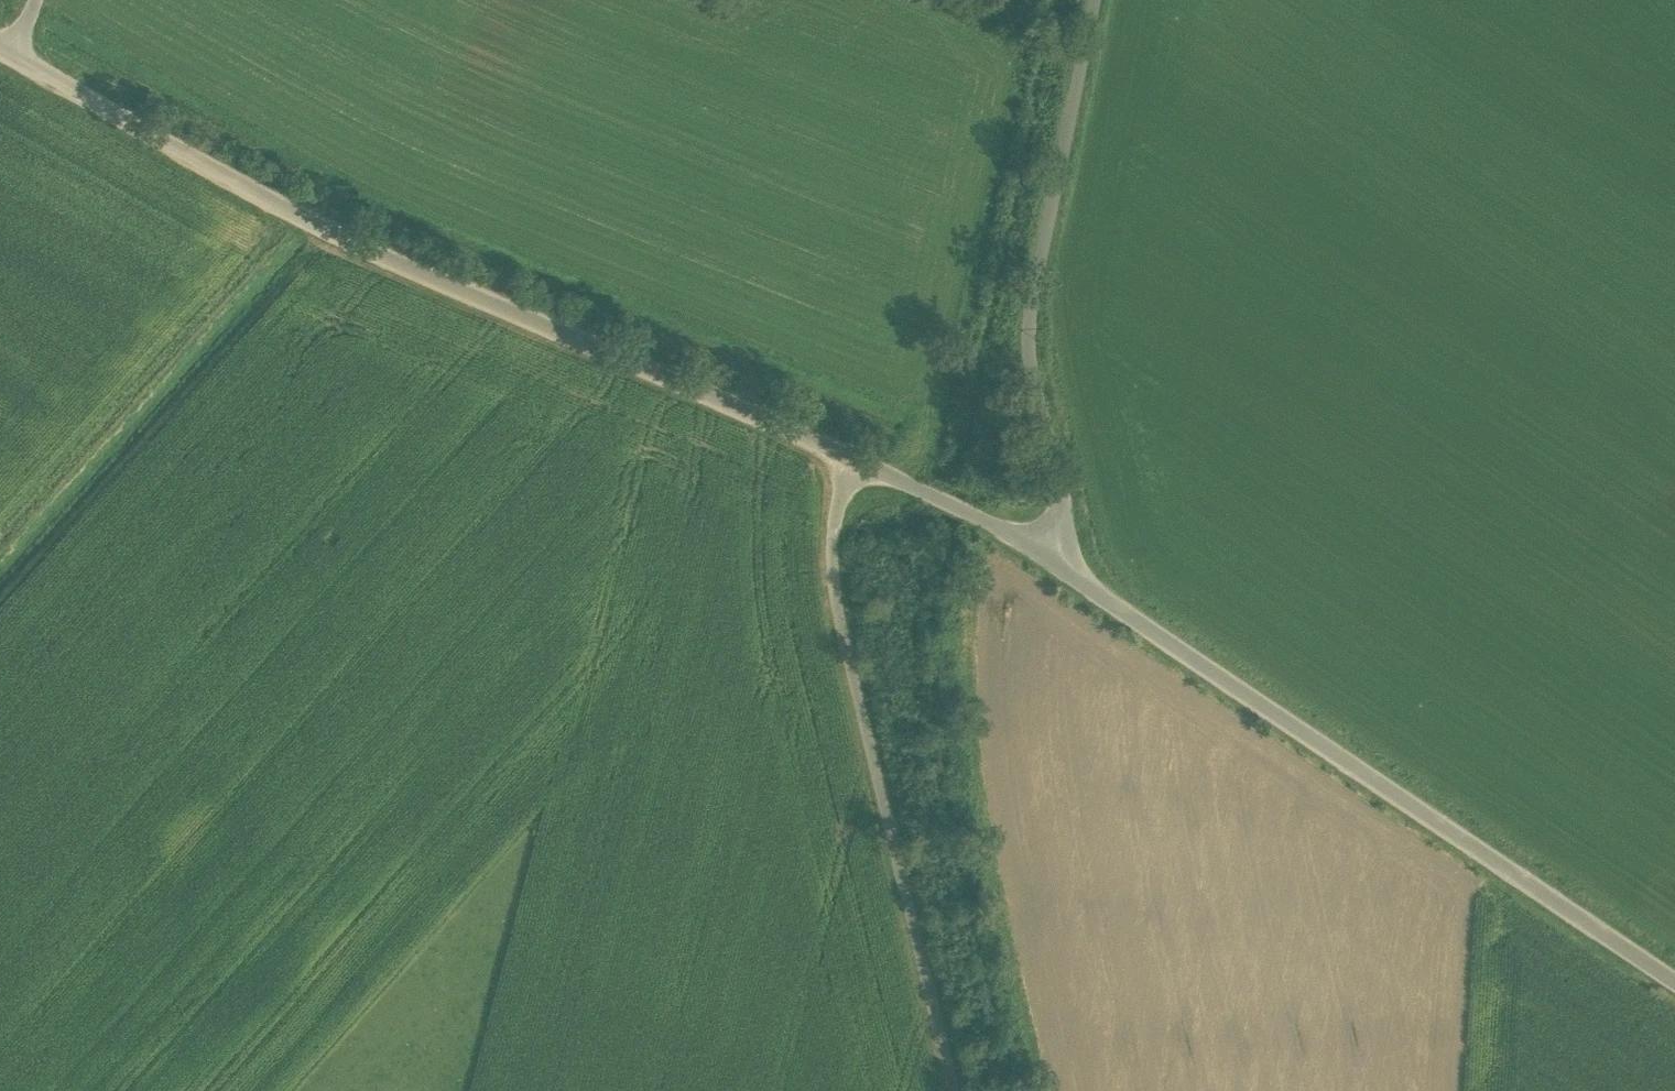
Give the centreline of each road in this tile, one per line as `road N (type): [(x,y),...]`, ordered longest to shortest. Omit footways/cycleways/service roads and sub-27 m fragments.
road 1 (unclassified): [(0,56),(291,213),(850,461)]
road 2 (unclassified): [(1057,563),(1674,983)]
road 3 (unclassified): [(961,1090),(832,592),(832,542),(850,461)]
road 4 (unclassified): [(1057,563),(1067,527),(1025,337),(1095,0)]
road 5 (unclassified): [(850,461),(1057,563)]

